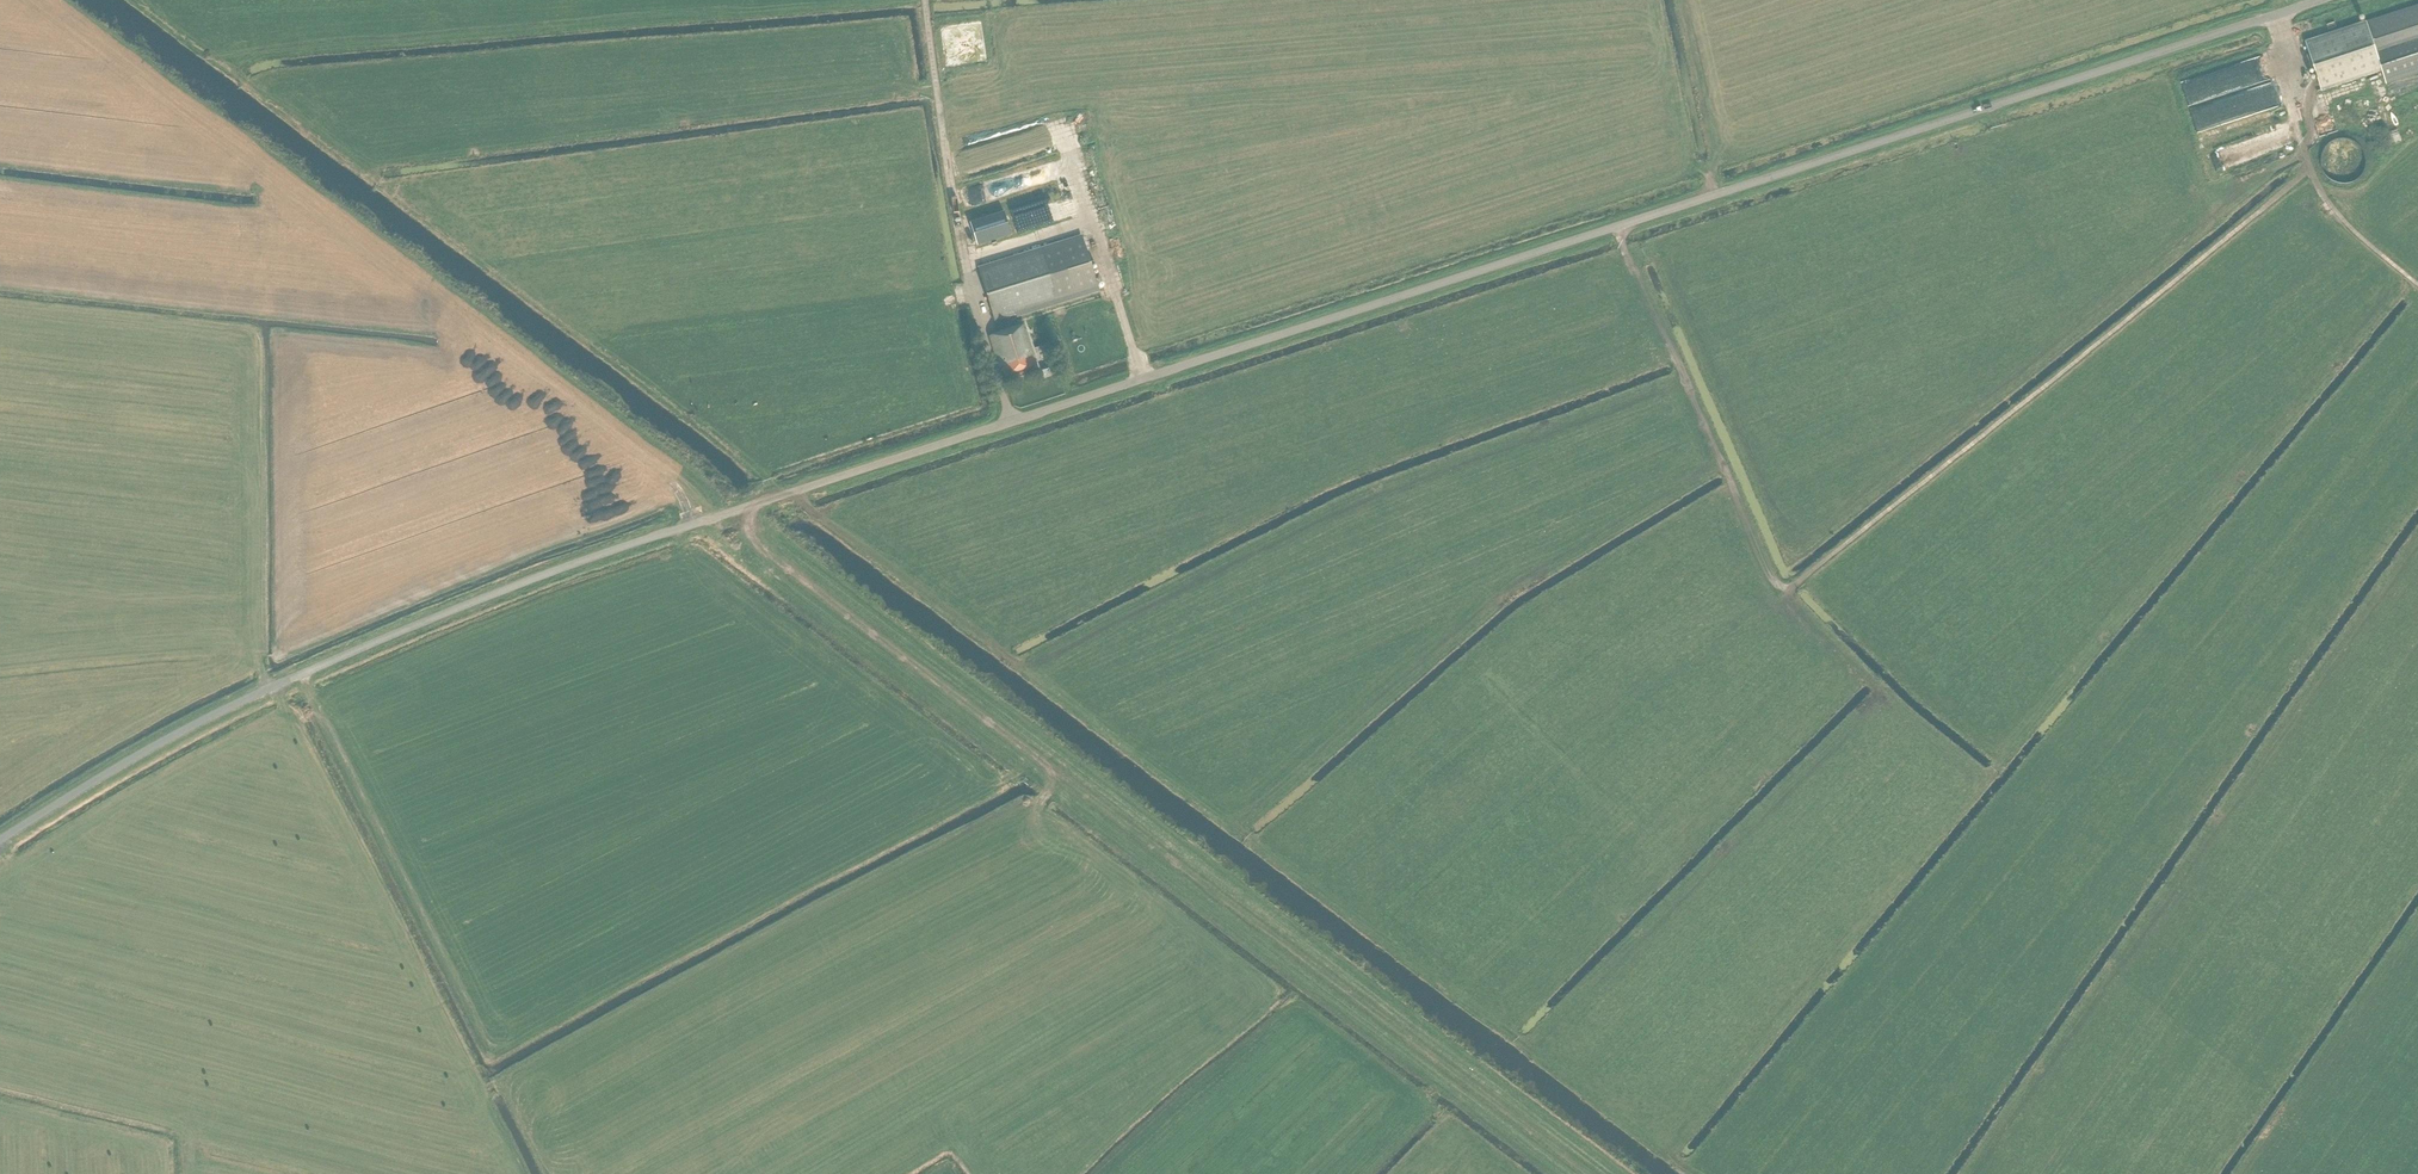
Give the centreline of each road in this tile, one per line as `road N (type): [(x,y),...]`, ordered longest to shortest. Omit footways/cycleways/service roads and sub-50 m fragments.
road 1 (unclassified): [(0,847),(65,800),(245,698),(594,556),(2323,0)]

